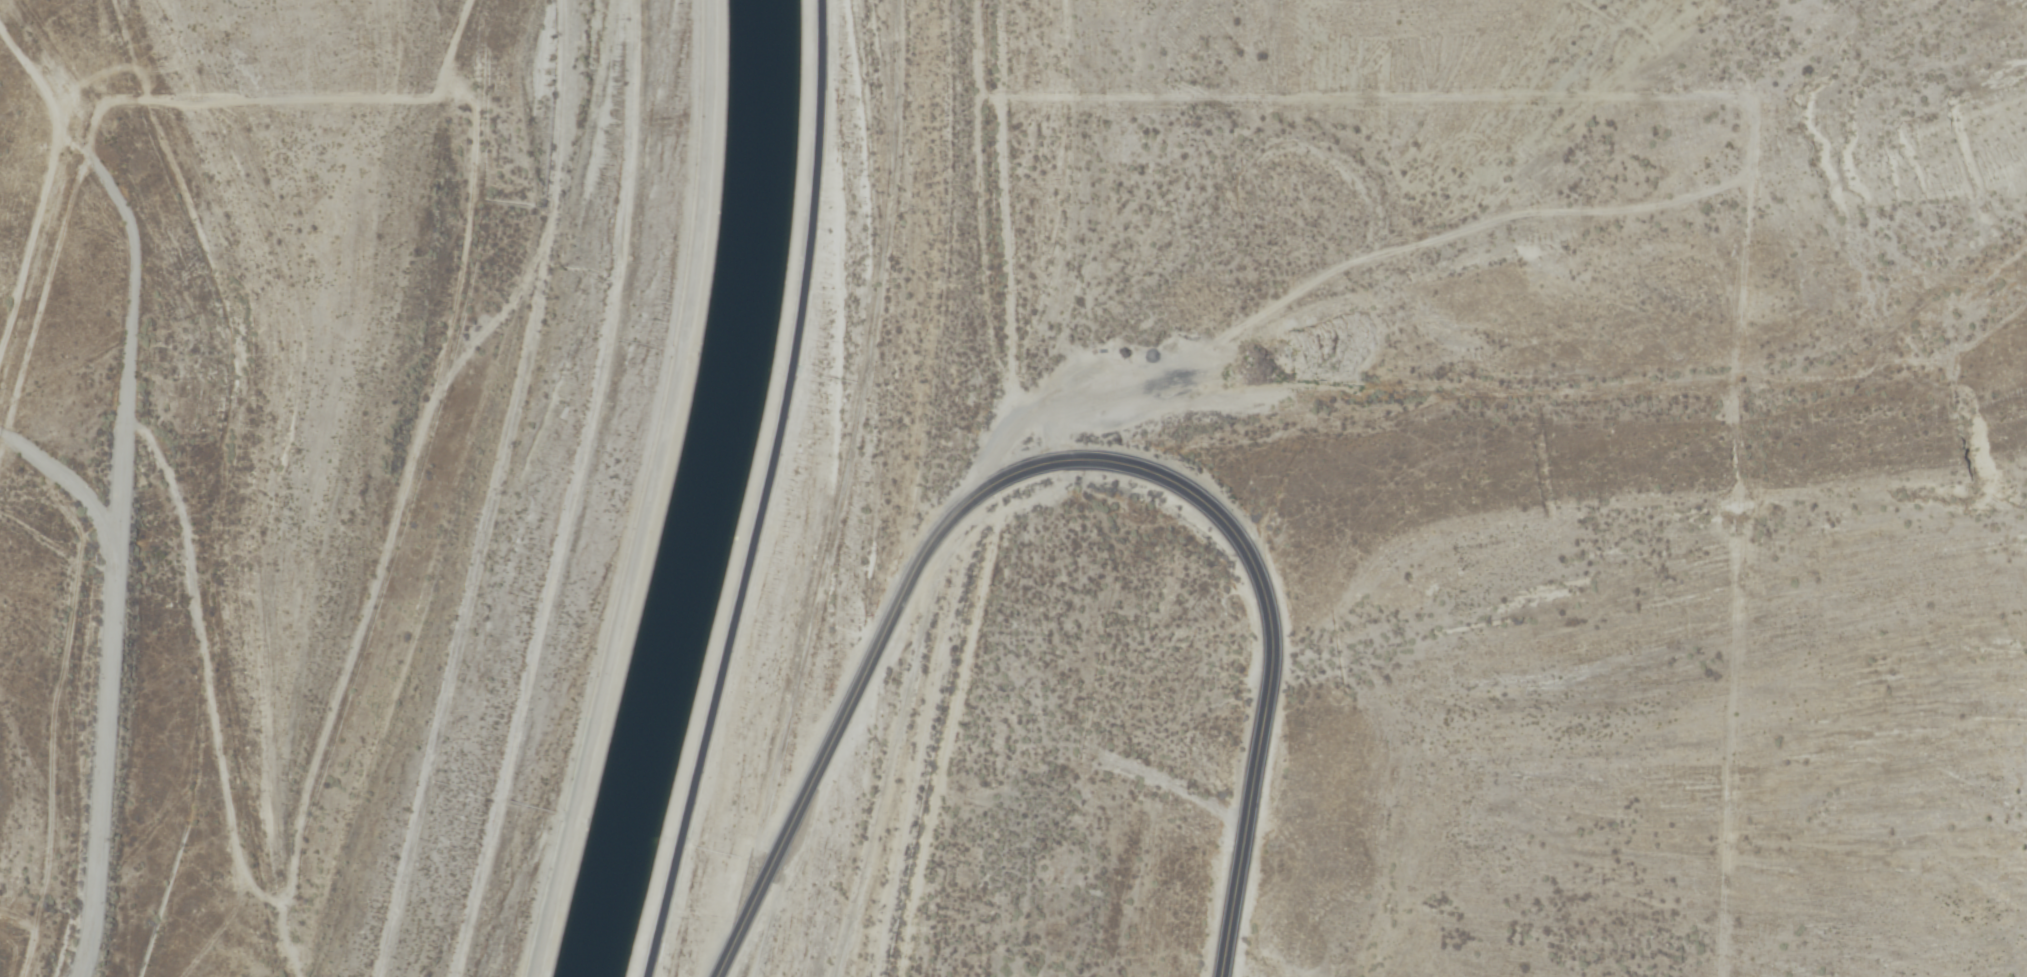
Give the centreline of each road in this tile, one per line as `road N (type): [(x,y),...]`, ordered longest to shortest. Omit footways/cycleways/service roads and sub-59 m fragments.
road 1 (residential): [(1219,976),(1264,711),(1271,643),(1262,585),(1236,536),(1191,493),(1164,476),(1095,460),(1024,468),(965,501),(938,530),(715,976)]
road 2 (residential): [(111,559),(80,942),(69,976)]
road 3 (track): [(0,393),(121,61),(118,0)]
road 4 (track): [(111,559),(57,472),(0,441)]
road 5 (track): [(0,29),(87,159)]

